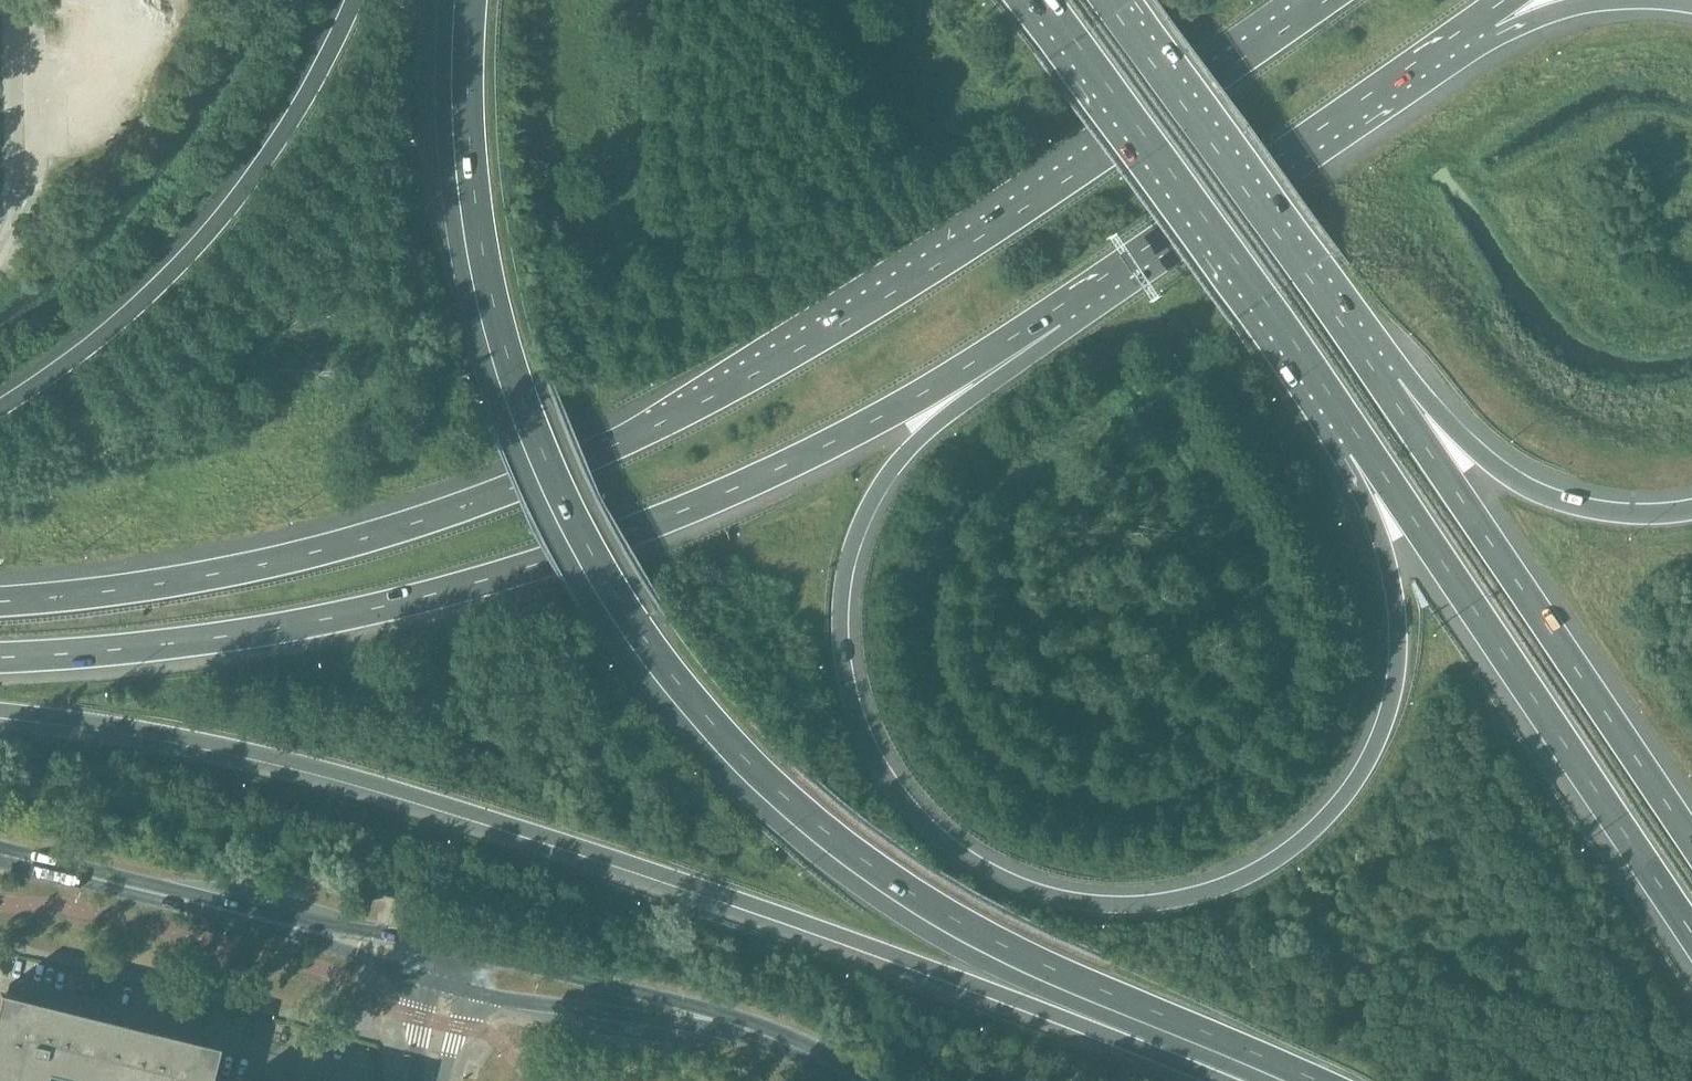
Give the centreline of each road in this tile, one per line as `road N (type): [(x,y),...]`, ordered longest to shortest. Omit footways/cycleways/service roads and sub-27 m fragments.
road 1 (motorway): [(1324,0),(895,291),(774,364),(606,449),(469,504),(265,565),(0,602)]
road 2 (motorway): [(1359,451),(1399,624),(1387,713),(1352,789),(1286,852),(1200,892),(1107,904),(1051,895),(998,875),(927,825),(876,760),(848,685),(840,604),(855,537),(890,472),(1050,313)]
road 3 (motorway): [(471,0),(473,199),(494,310),(563,509),(631,624),(700,714),(785,801),(879,873),(990,941),(1109,993)]
road 4 (motorway): [(0,711),(184,746),(577,850),(943,972),(1109,993)]
road 5 (motorway): [(0,658),(278,627),(486,579),(738,488),(871,422),(1050,313)]
road 6 (motorway): [(1691,839),(1355,345)]
road 7 (motorway): [(1359,451),(1447,567),(1691,936)]
road 8 (motorway): [(1041,0),(1359,451)]
road 9 (motorway): [(353,0),(319,72),(238,197),(121,319),(0,406)]
road 10 (motorway): [(1050,313),(1484,15)]
road 11 (motorway): [(1355,345),(1269,209),(1113,0)]
road 12 (motorway): [(1691,510),(1614,514),(1547,496),(1509,476),(1355,345)]
road 13 (secondary): [(772,1040),(708,1008),(454,949)]
road 14 (secondary): [(444,988),(772,1040)]
road 15 (secondary): [(0,855),(317,933)]
road 16 (unclassified): [(15,8),(22,176),(0,229)]
road 17 (motorway): [(1109,993),(1315,1080)]
road 18 (secondary): [(317,933),(444,988)]
road 19 (secondary): [(454,949),(317,933)]
road 20 (motorway): [(1484,15),(1607,0)]

